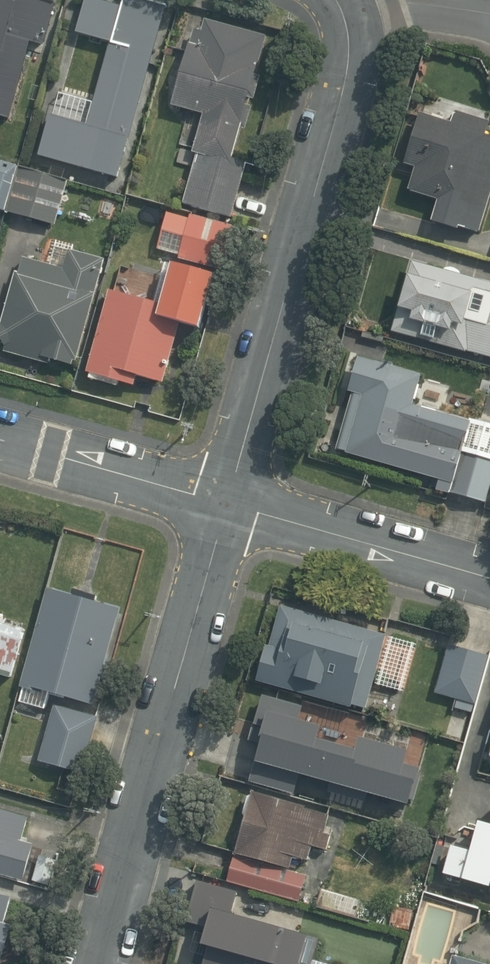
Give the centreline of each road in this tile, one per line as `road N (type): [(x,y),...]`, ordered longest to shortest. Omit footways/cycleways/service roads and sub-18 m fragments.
road 1 (residential): [(228,504),(345,82),(350,38),(338,0)]
road 2 (residential): [(96,963),(228,504)]
road 3 (residential): [(228,504),(489,578)]
road 4 (residential): [(0,441),(228,504)]

